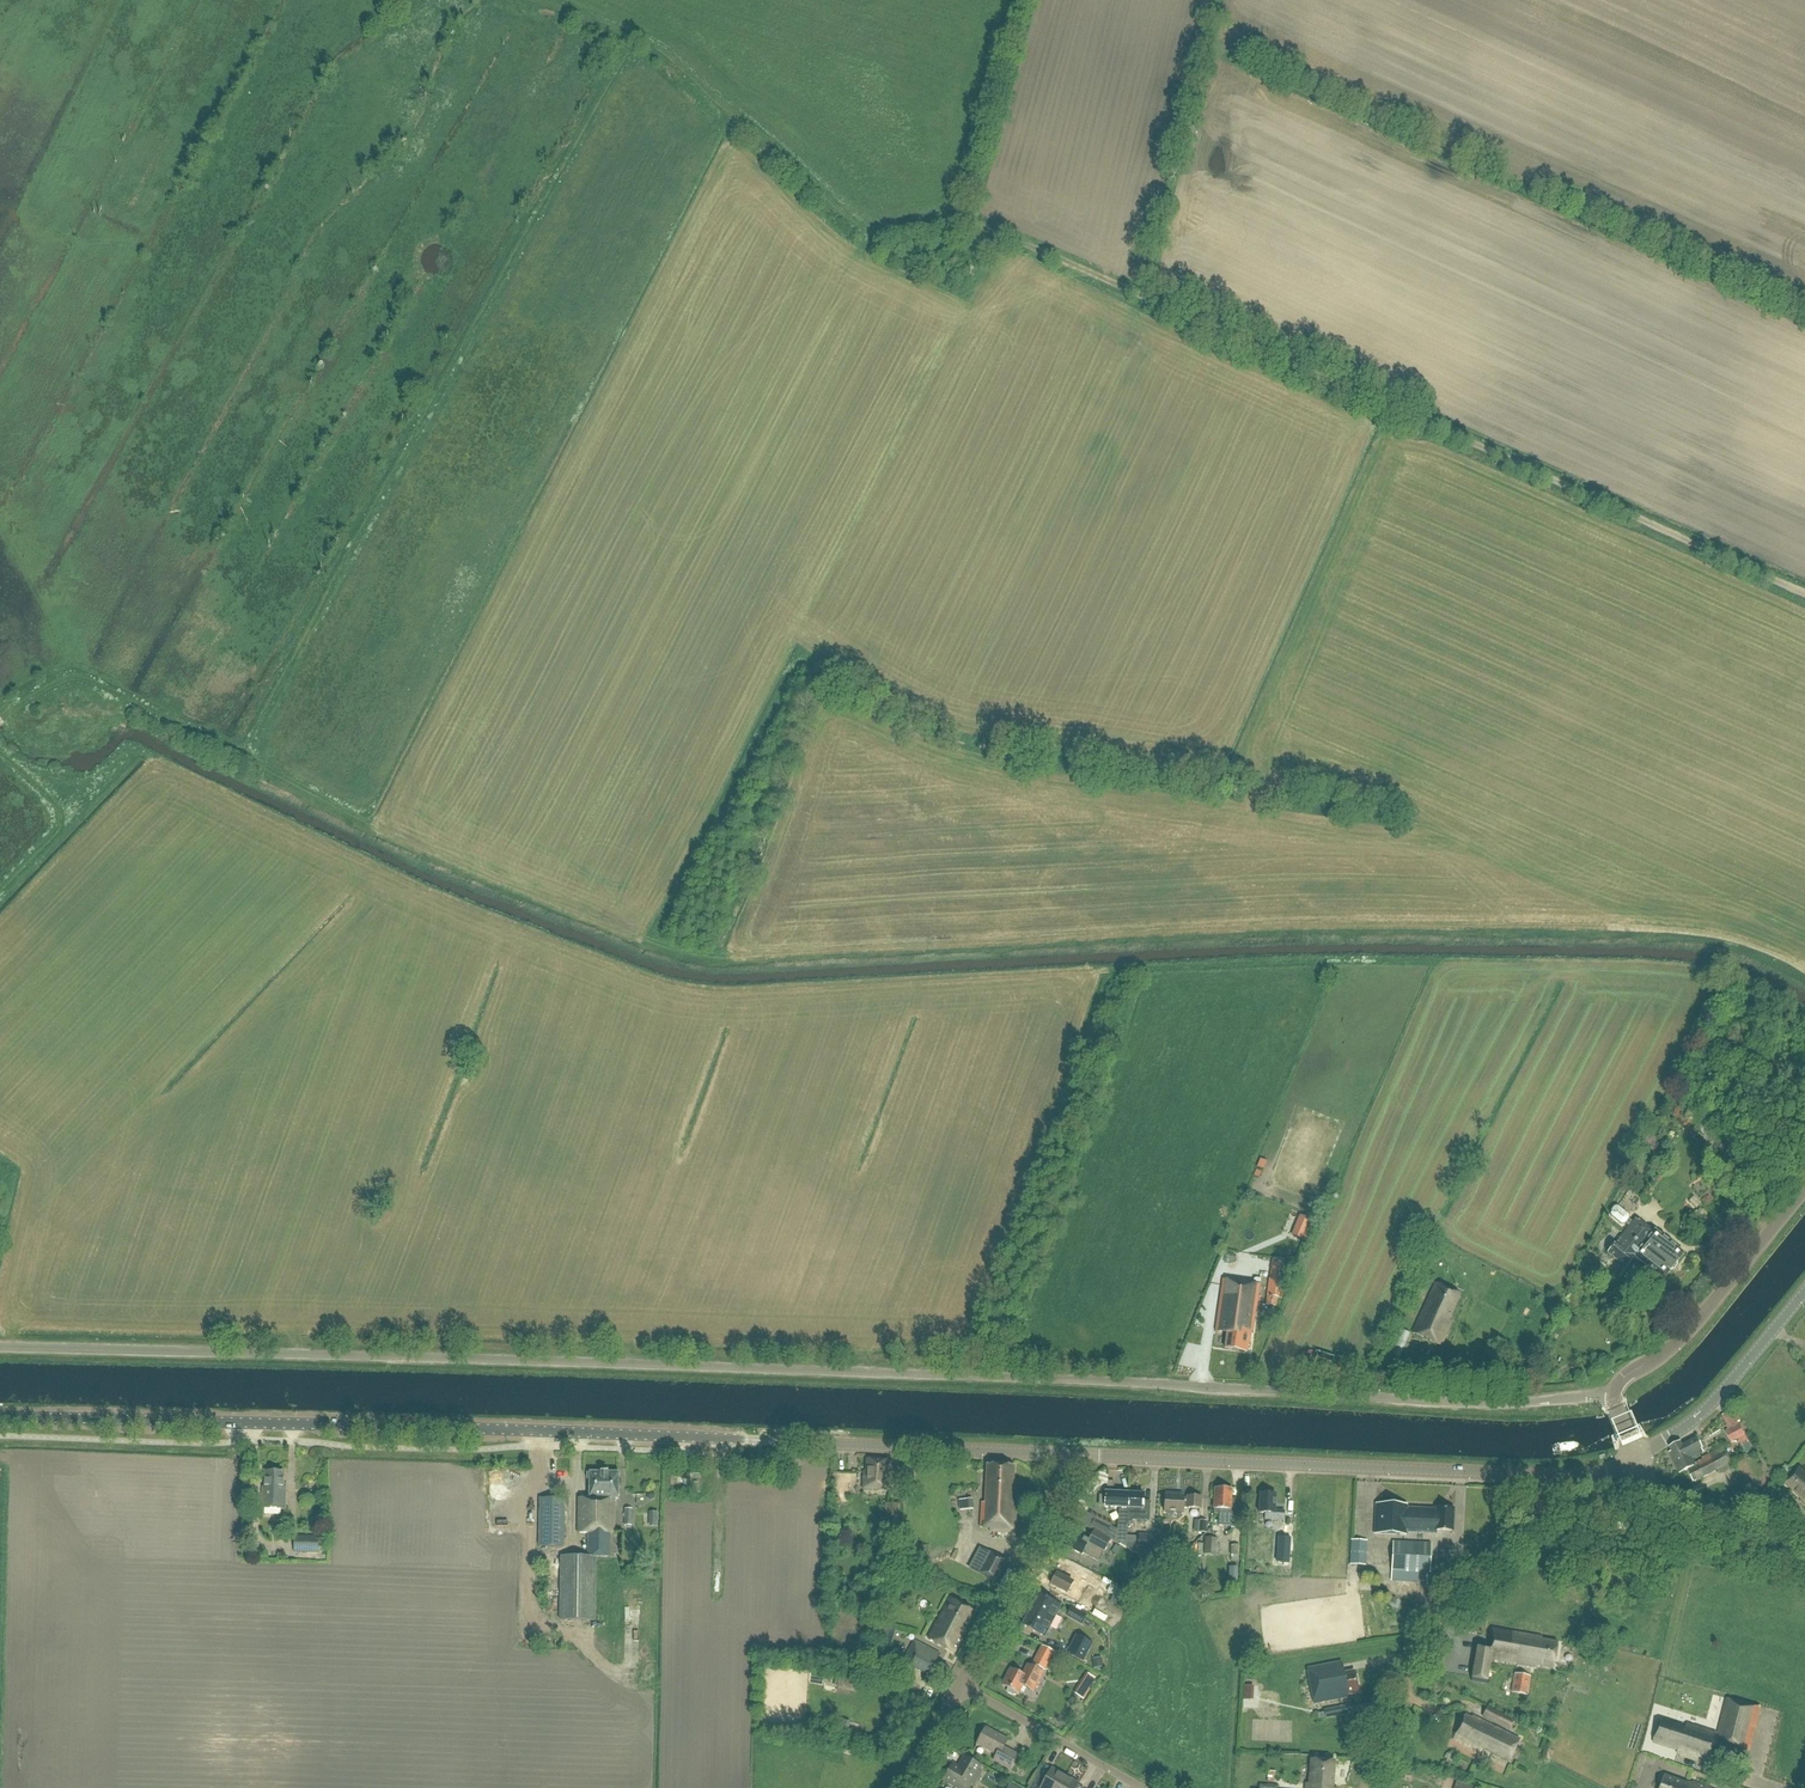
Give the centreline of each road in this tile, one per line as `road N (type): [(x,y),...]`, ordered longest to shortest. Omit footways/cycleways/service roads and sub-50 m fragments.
road 1 (track): [(235,751),(417,848),(679,955),(711,960),(1343,928),(1687,936),(1730,943),(1804,976)]
road 2 (unclassified): [(1613,1394),(1506,1405),(1091,1379),(0,1346)]
road 3 (track): [(630,38),(874,238),(979,226),(1804,596)]
road 4 (tertiary): [(1069,1455),(0,1417)]
road 5 (tertiary): [(1538,1477),(1069,1455)]
road 6 (unclassified): [(1363,1787),(1442,1623),(1529,1528),(1537,1504)]
road 7 (tertiary): [(1613,1394),(1671,1350),(1804,1188)]
road 8 (track): [(0,721),(73,680),(235,751)]
road 9 (unclassified): [(1069,1455),(1067,1487),(962,1689)]
road 10 (tertiary): [(1637,1457),(1724,1394),(1804,1294)]
road 11 (residential): [(962,1689),(1141,1787)]
road 12 (tertiary): [(1804,1548),(1664,1494),(1637,1457)]
road 13 (track): [(0,895),(60,829),(63,816),(0,751)]
road 14 (unclassified): [(1537,1504),(1579,1511),(1616,1498),(1637,1457)]

